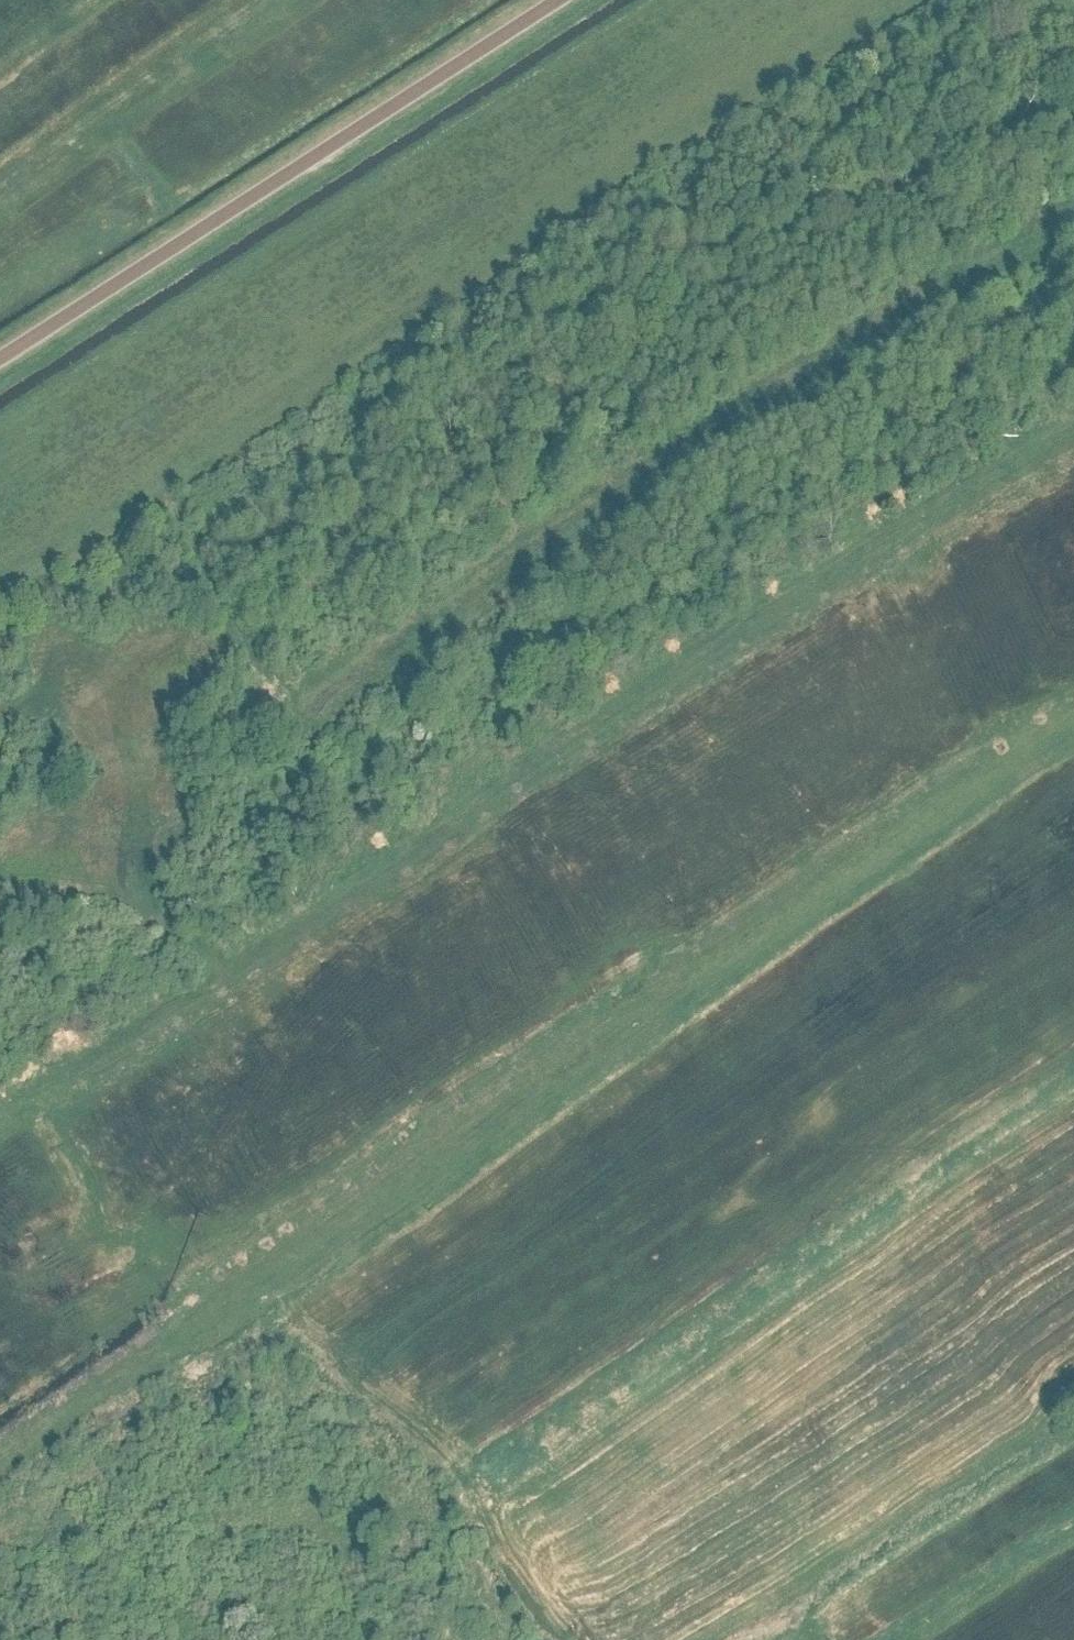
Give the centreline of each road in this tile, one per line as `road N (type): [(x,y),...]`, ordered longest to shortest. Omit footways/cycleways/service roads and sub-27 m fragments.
road 1 (track): [(0,1452),(1000,767),(1073,726)]
road 2 (track): [(1073,428),(394,874),(0,1121)]
road 3 (unclassified): [(0,360),(559,0)]

